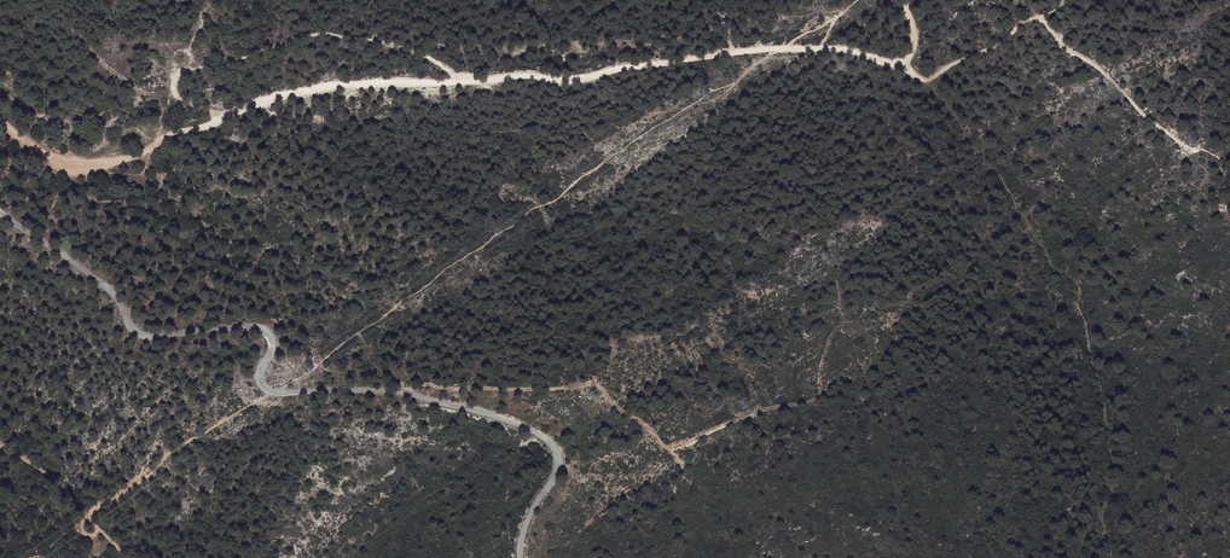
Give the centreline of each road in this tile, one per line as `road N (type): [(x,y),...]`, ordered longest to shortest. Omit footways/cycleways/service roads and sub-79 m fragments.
road 1 (track): [(905,0),(916,49),(894,61),(845,49),(751,50),(568,81),(530,75),(340,86),(248,108),(101,164),(43,151),(0,117)]
road 2 (unclassified): [(0,211),(92,277),(146,338),(256,328),(270,335),(275,343),(262,387),(280,394),(406,394),(545,437),(559,465),(525,527),(520,557)]
road 3 (track): [(229,115),(183,99),(173,78),(321,33),(403,48),(463,81)]
road 4 (track): [(1187,148),(1104,73),(1065,50),(1037,18)]
road 5 (track): [(1037,18),(929,77),(894,61)]

